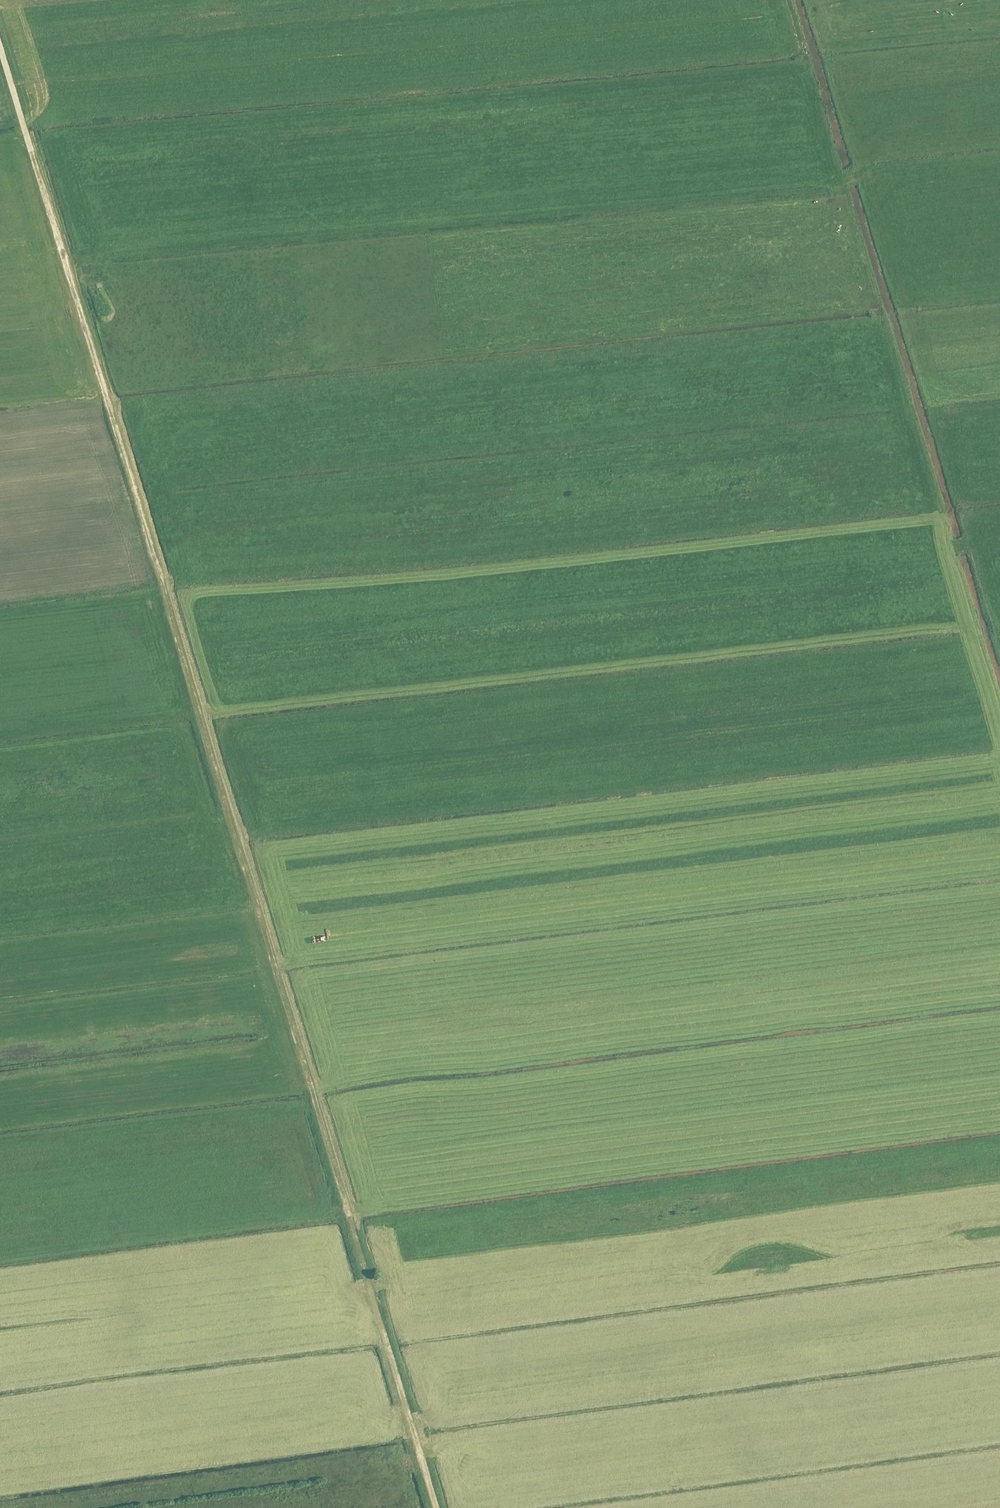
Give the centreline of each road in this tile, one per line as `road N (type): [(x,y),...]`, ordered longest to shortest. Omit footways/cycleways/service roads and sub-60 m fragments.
road 1 (track): [(435,1507),(30,152)]

